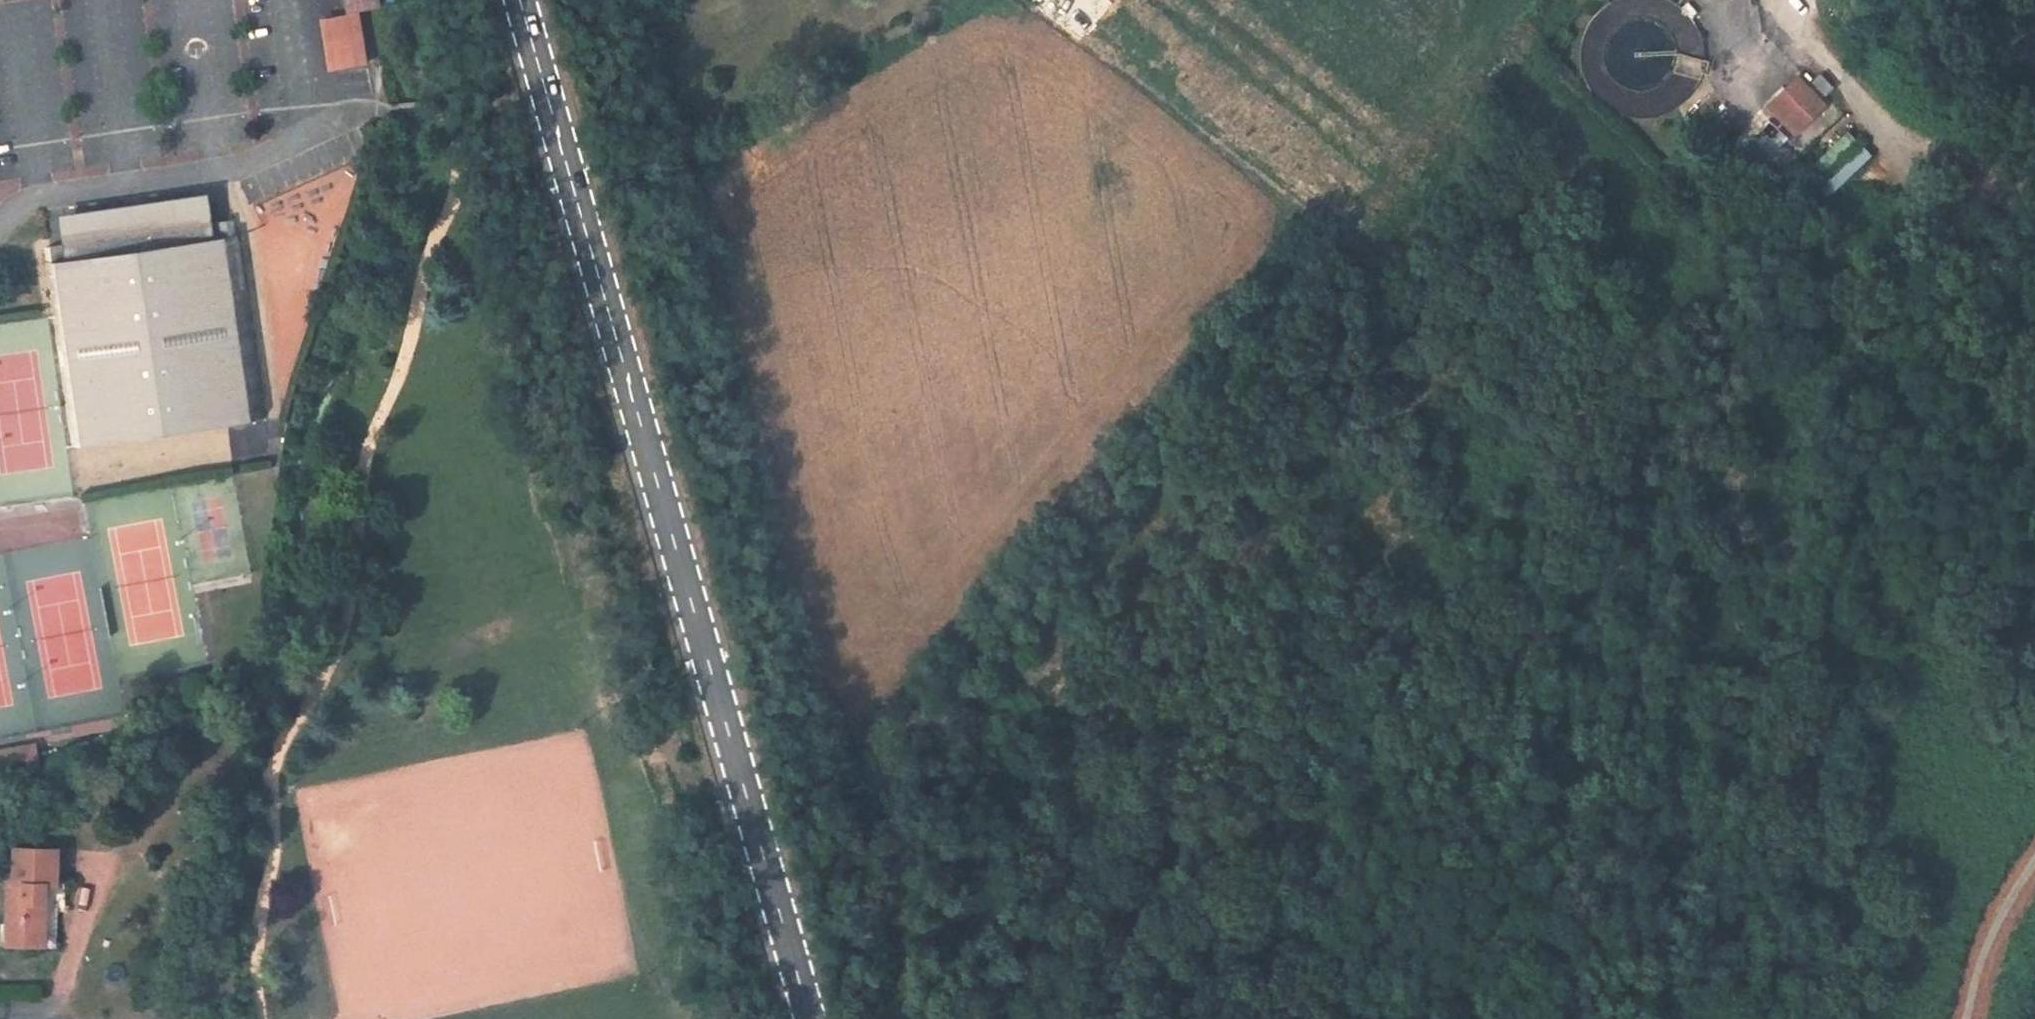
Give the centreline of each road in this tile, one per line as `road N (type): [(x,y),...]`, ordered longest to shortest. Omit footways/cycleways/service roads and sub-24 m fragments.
road 1 (secondary): [(528,0),(820,1018)]
road 2 (unclassified): [(0,229),(24,205),(233,169),(317,131),(296,0)]
road 3 (unclassified): [(1772,0),(1905,151)]

